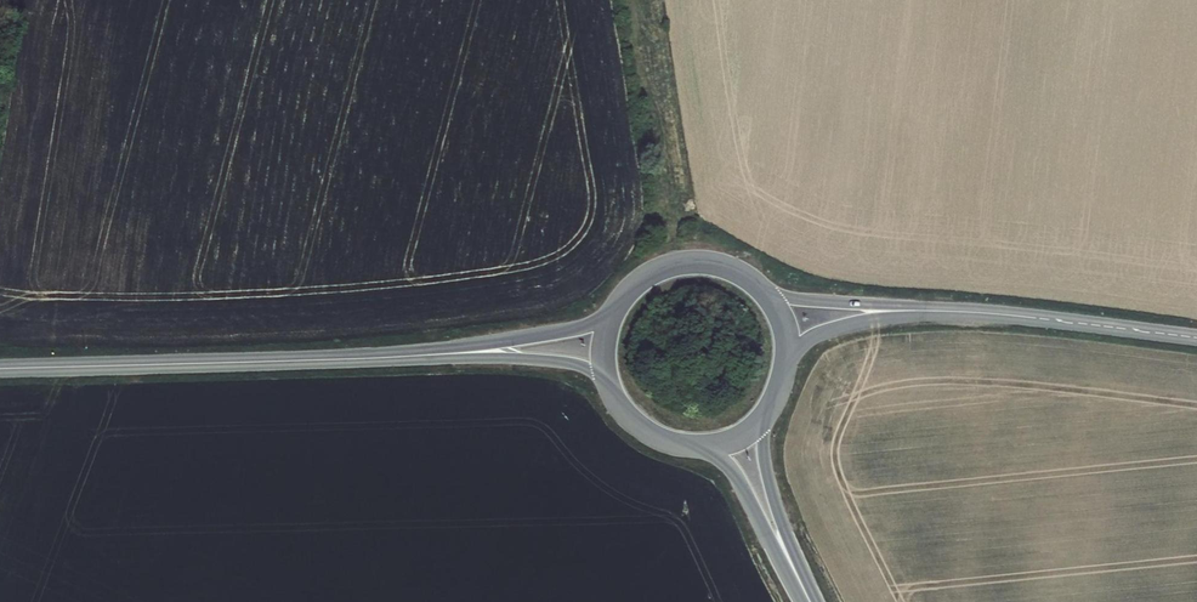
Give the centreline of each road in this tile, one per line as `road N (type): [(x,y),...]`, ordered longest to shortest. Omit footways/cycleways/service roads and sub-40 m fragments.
road 1 (tertiary): [(0,369),(421,355)]
road 2 (track): [(684,263),(631,0)]
road 3 (tertiary): [(945,311),(1196,338)]
road 4 (tertiary): [(615,310),(564,331),(421,355)]
road 5 (tertiary): [(814,601),(772,488),(765,414)]
road 6 (tertiary): [(421,355),(552,361),(610,384)]
road 7 (tertiary): [(700,445),(734,472),(805,601)]
road 8 (tertiary): [(945,311),(761,290)]
road 9 (tertiary): [(761,290),(726,267),(684,263),(645,278),(615,310)]
road 10 (tertiary): [(787,361),(839,327),(945,311)]

